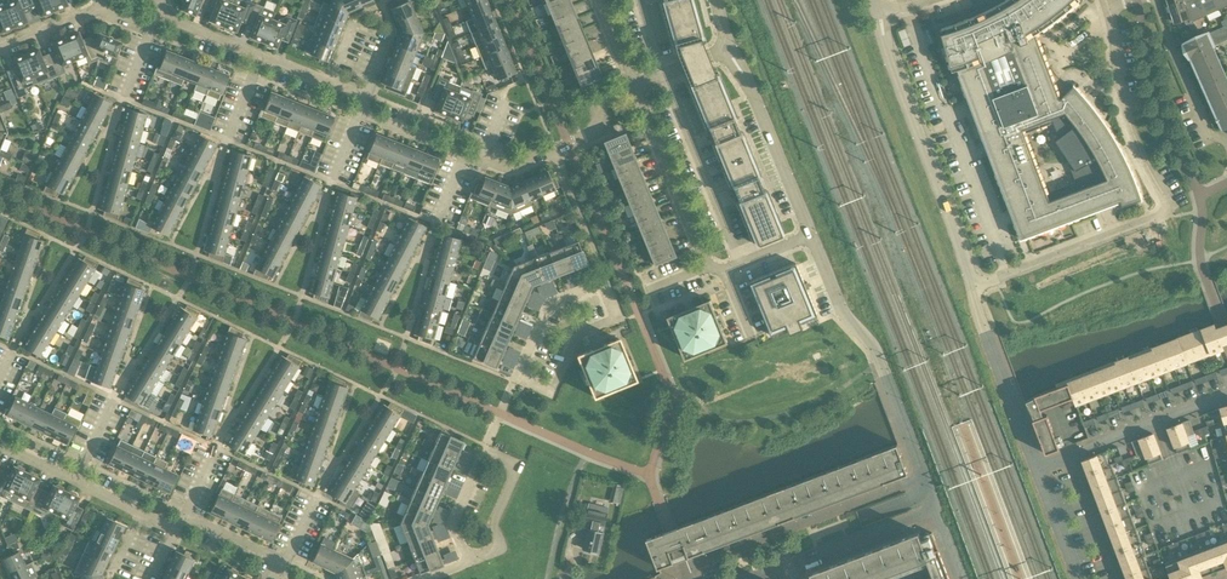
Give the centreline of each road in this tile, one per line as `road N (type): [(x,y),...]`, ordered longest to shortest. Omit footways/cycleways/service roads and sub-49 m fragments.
road 1 (residential): [(974,286),(881,14)]
road 2 (residential): [(621,318),(581,334),(555,392),(520,376),(549,310),(608,284)]
road 3 (residential): [(925,478),(683,569),(686,578)]
road 4 (residential): [(469,561),(498,548),(493,525),(515,474),(503,459),(485,455),(454,518),(456,530)]
road 5 (residential): [(1113,9),(1127,117),(1165,201),(1163,216)]
road 6 (residential): [(810,235),(730,49)]
road 7 (residential): [(974,286),(1163,216)]
road 8 (residential): [(748,578),(937,509)]
road 9 (residential): [(710,266),(632,88)]
road 10 (residential): [(1036,466),(974,286)]
road 11 (residential): [(841,310),(877,352),(925,478)]
road 12 (residential): [(1226,393),(1070,454)]
road 13 (residential): [(1156,0),(1212,135),(1226,144)]
road 14 (residential): [(556,150),(608,284)]
road 15 (residential): [(1117,578),(1070,454)]
road 16 (residential): [(1078,578),(1036,466)]

